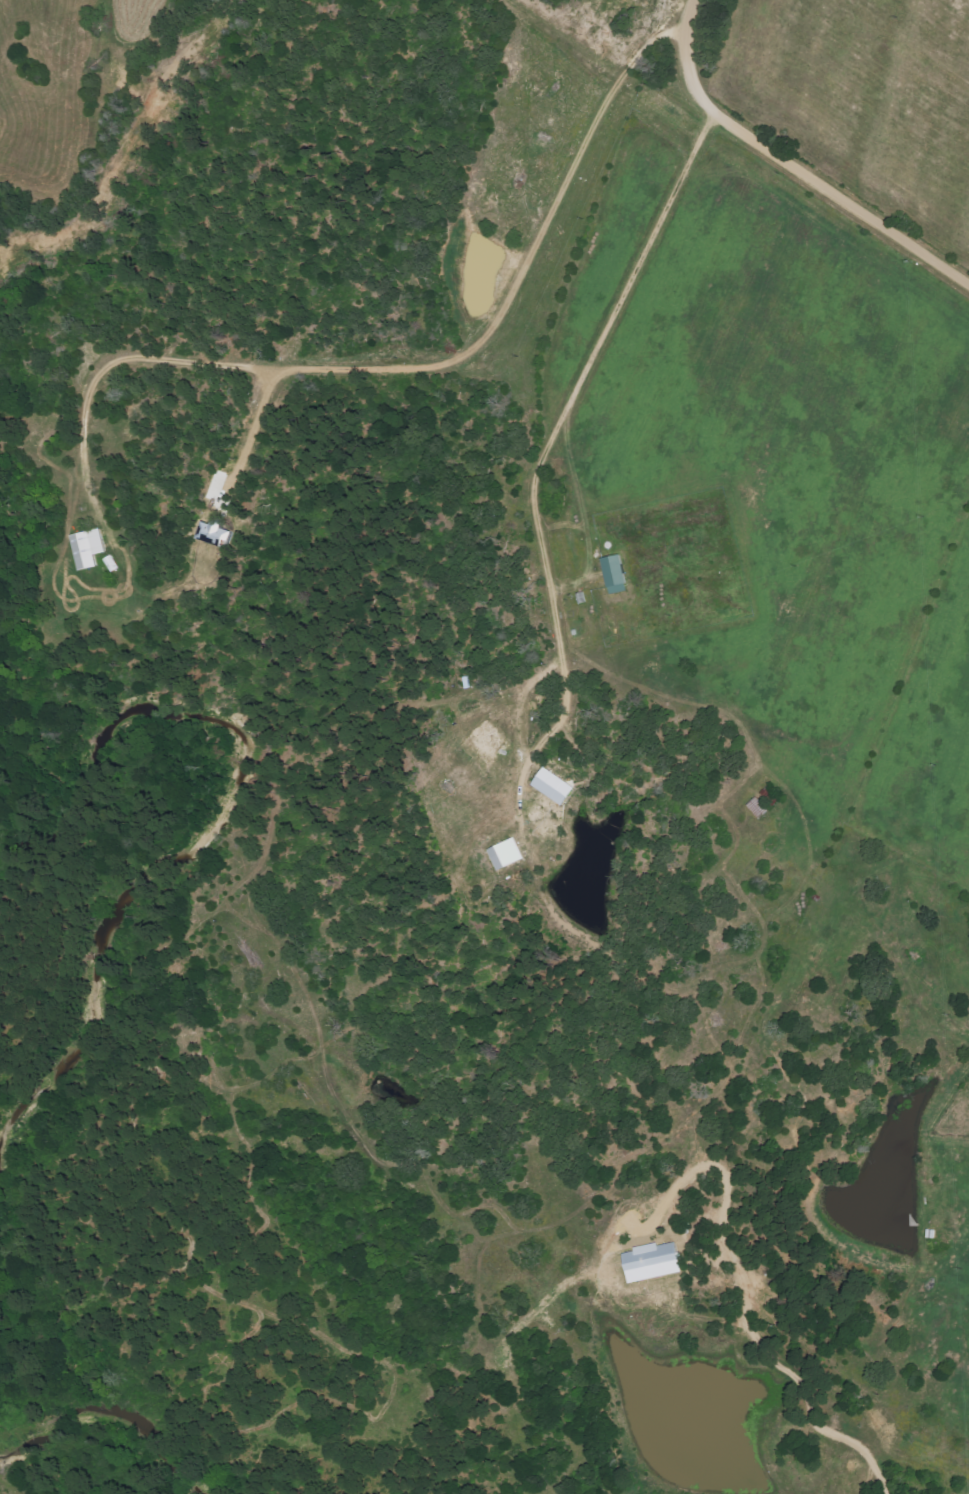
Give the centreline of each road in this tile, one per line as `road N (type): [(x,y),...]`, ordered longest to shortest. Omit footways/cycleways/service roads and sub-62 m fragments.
road 1 (residential): [(968,279),(696,87),(680,27),(688,0)]

